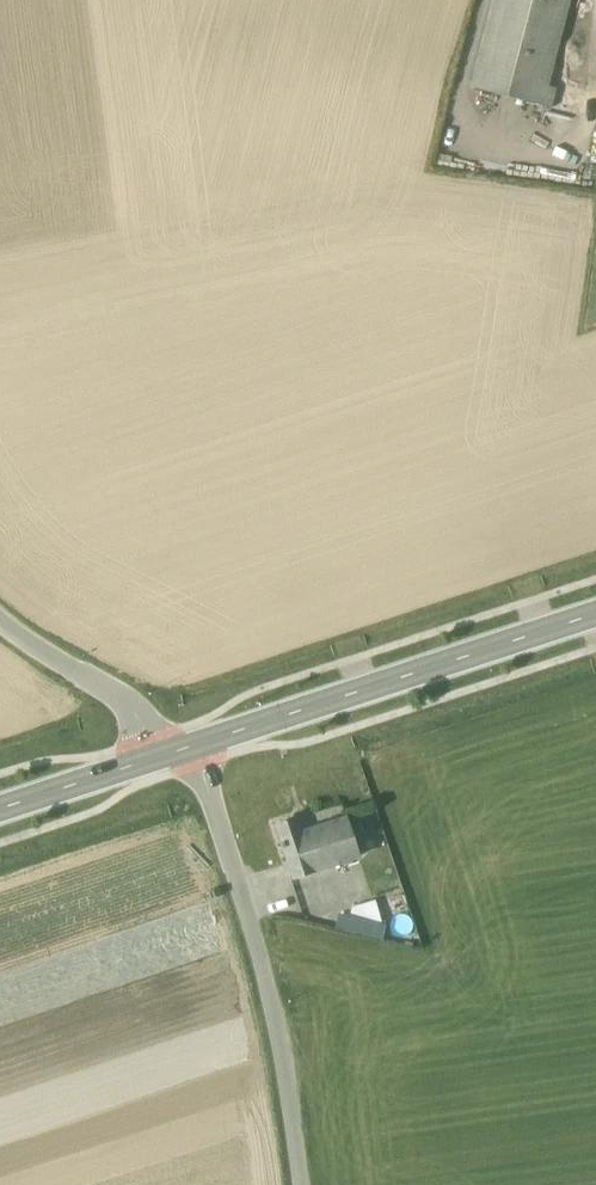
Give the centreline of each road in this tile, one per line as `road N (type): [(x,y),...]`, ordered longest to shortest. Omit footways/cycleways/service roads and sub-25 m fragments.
road 1 (unclassified): [(302,1184),(269,989),(197,765),(173,753)]
road 2 (primary): [(173,753),(595,615)]
road 3 (unclassified): [(173,753),(146,739),(113,692),(0,618)]
road 4 (primary): [(0,810),(173,753)]

